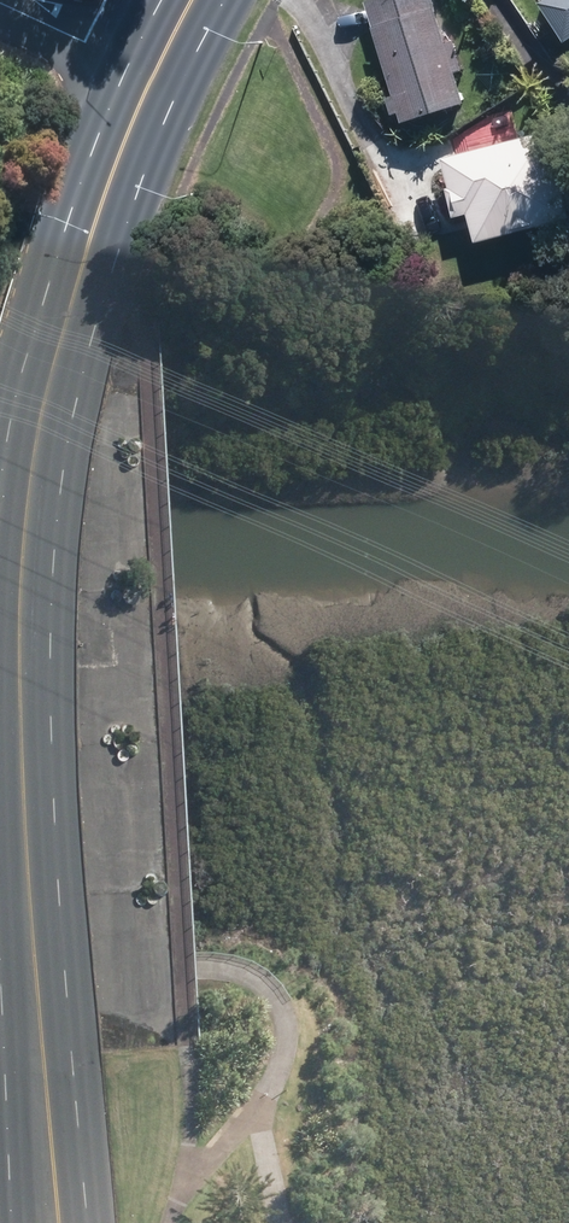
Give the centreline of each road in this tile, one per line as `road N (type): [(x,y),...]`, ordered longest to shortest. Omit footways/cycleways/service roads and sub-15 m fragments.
road 1 (primary): [(42,1052),(21,826),(16,650),(23,526),(78,273),(158,67)]
road 2 (primary): [(42,1052),(81,1222)]
road 3 (primary): [(25,1222),(42,1052)]
road 4 (residential): [(158,67),(0,4)]

